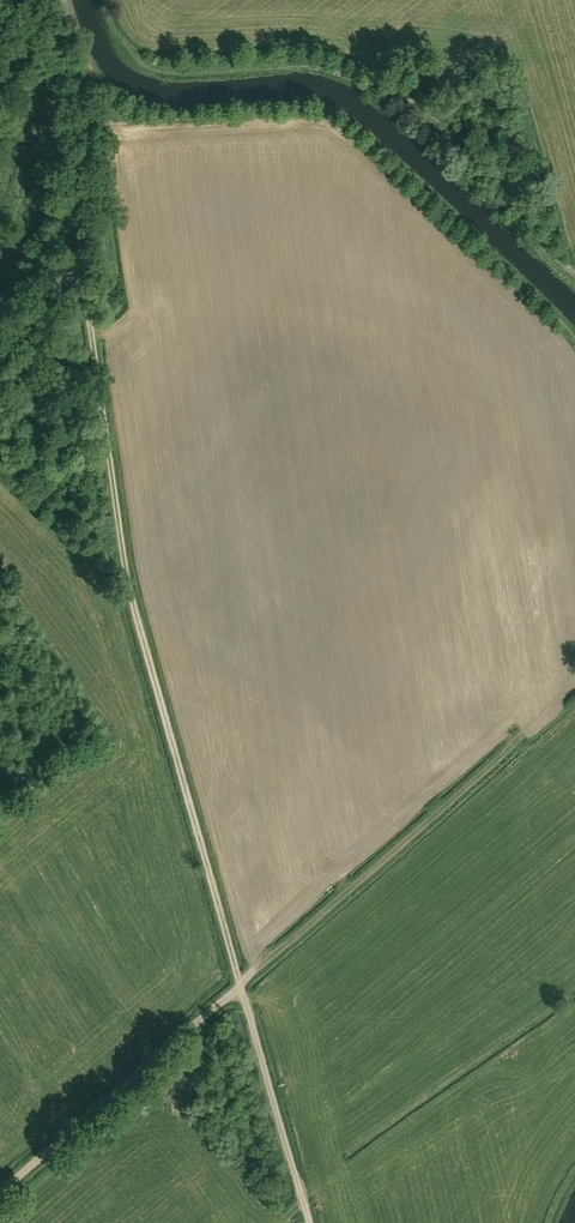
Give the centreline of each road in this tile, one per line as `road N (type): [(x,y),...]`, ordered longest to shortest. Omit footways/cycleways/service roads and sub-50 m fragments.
road 1 (track): [(242,982),(141,624),(80,258)]
road 2 (track): [(242,982),(511,746)]
road 3 (track): [(0,1195),(242,982)]
road 4 (track): [(80,258),(44,0)]
road 5 (track): [(310,1222),(242,982)]
road 6 (track): [(0,356),(80,258)]

